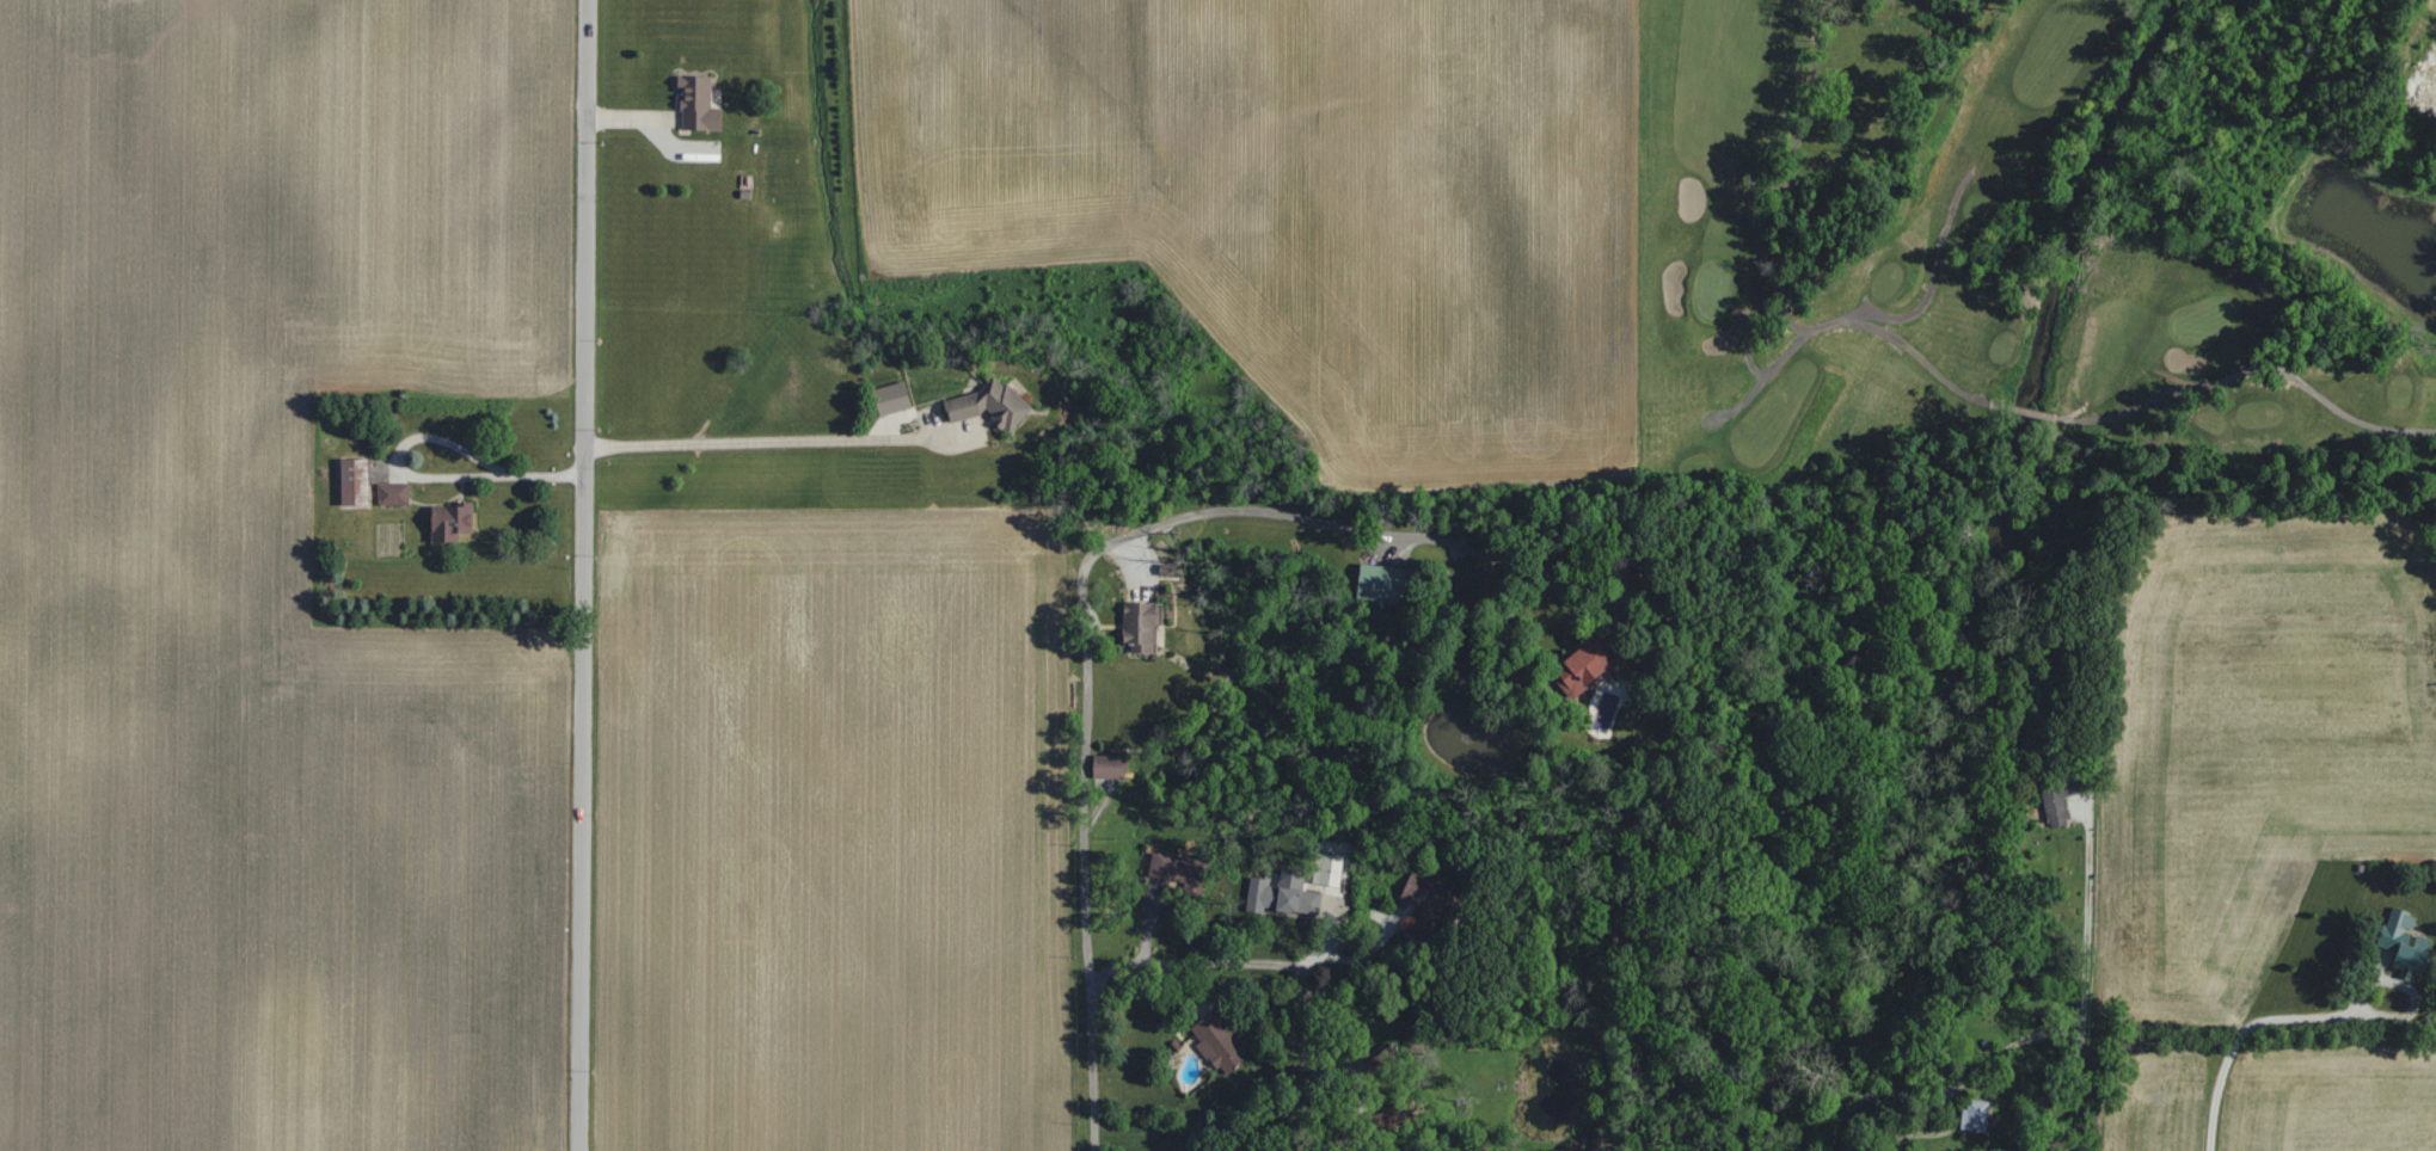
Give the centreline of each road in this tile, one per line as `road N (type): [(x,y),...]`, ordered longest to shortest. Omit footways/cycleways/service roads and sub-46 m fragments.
road 1 (residential): [(579,1150),(589,0)]
road 2 (residential): [(1296,1150),(1308,986),(1300,967),(1140,961),(1110,970),(1097,986),(1095,1150)]

